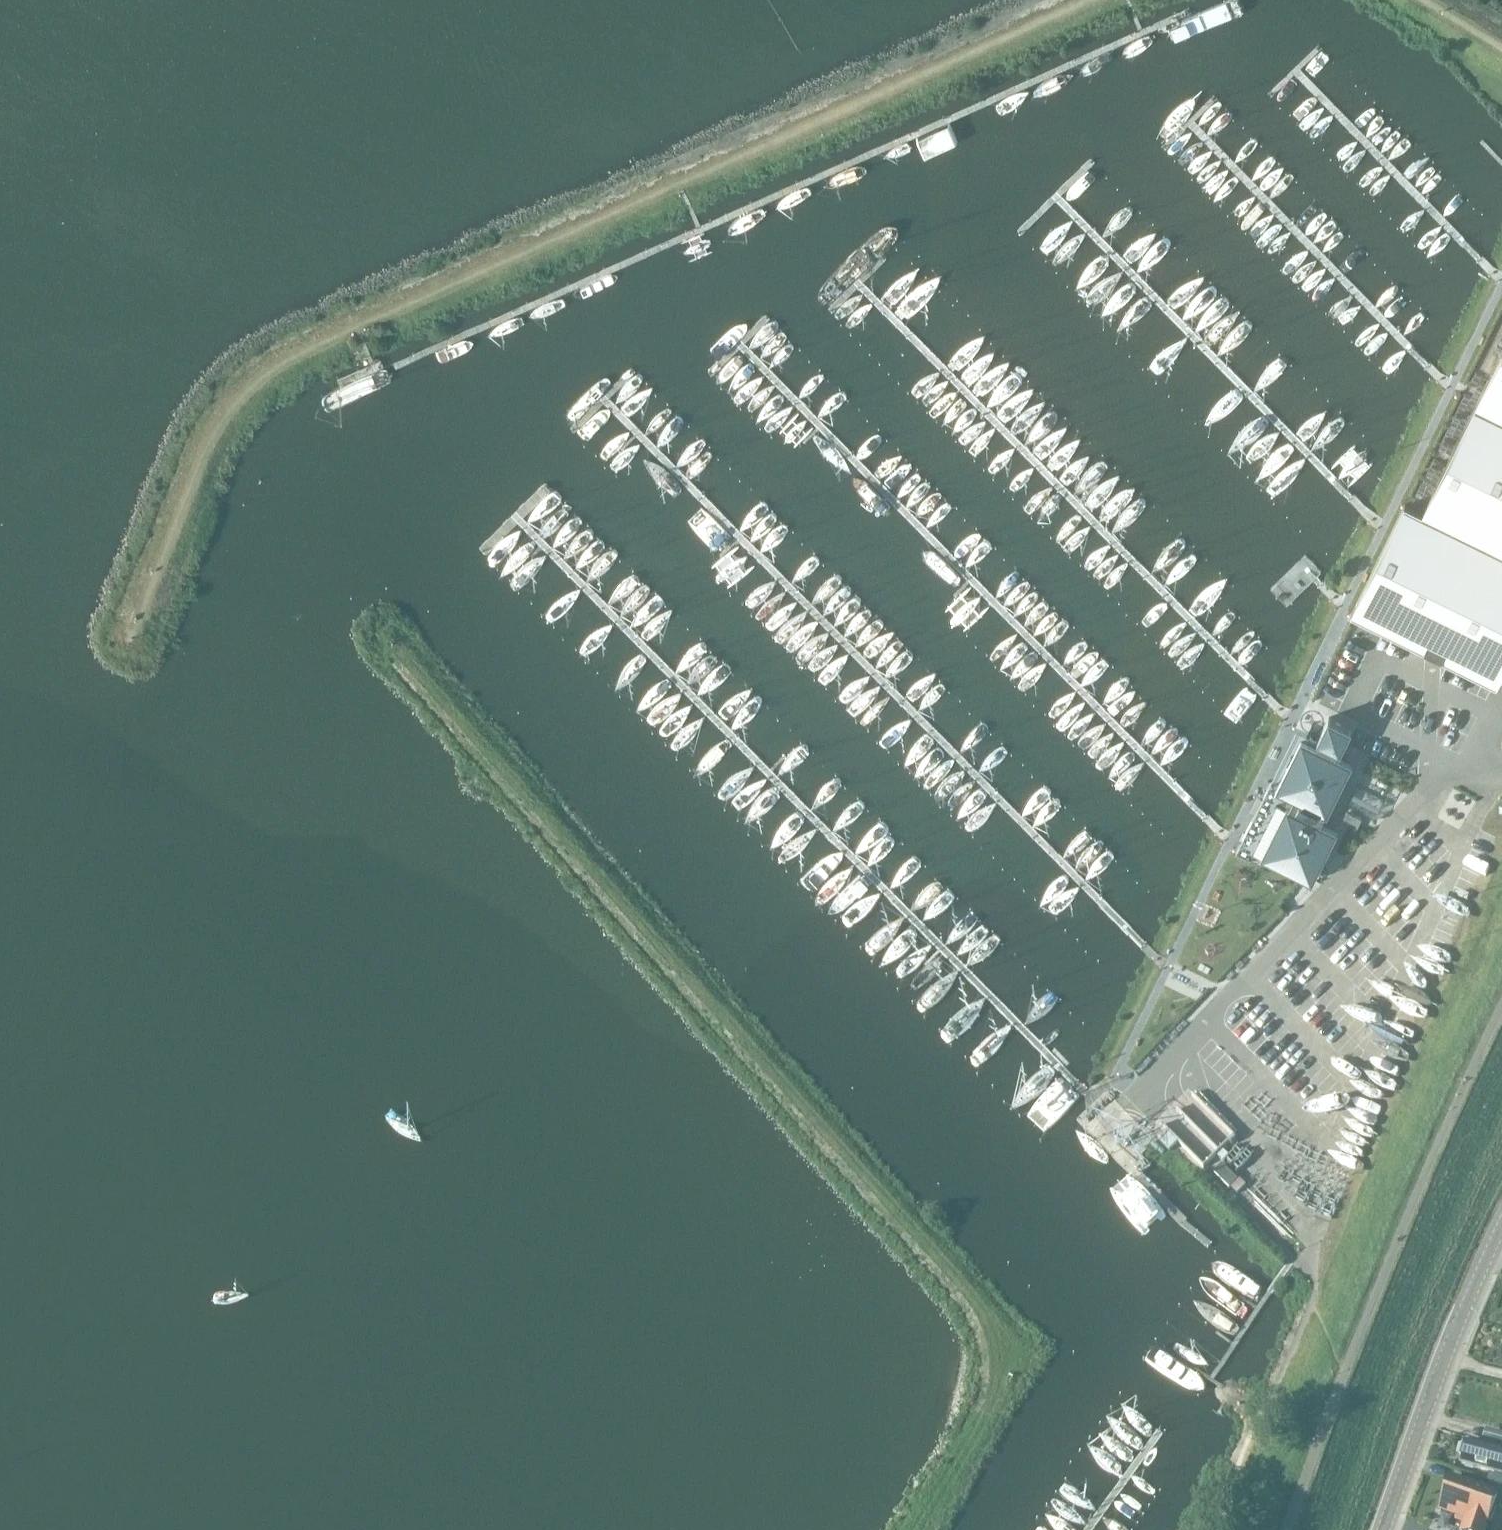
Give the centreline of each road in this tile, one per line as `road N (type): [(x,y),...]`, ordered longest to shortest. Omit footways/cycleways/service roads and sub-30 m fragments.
road 1 (tertiary): [(1382,1529),(1501,1224)]

